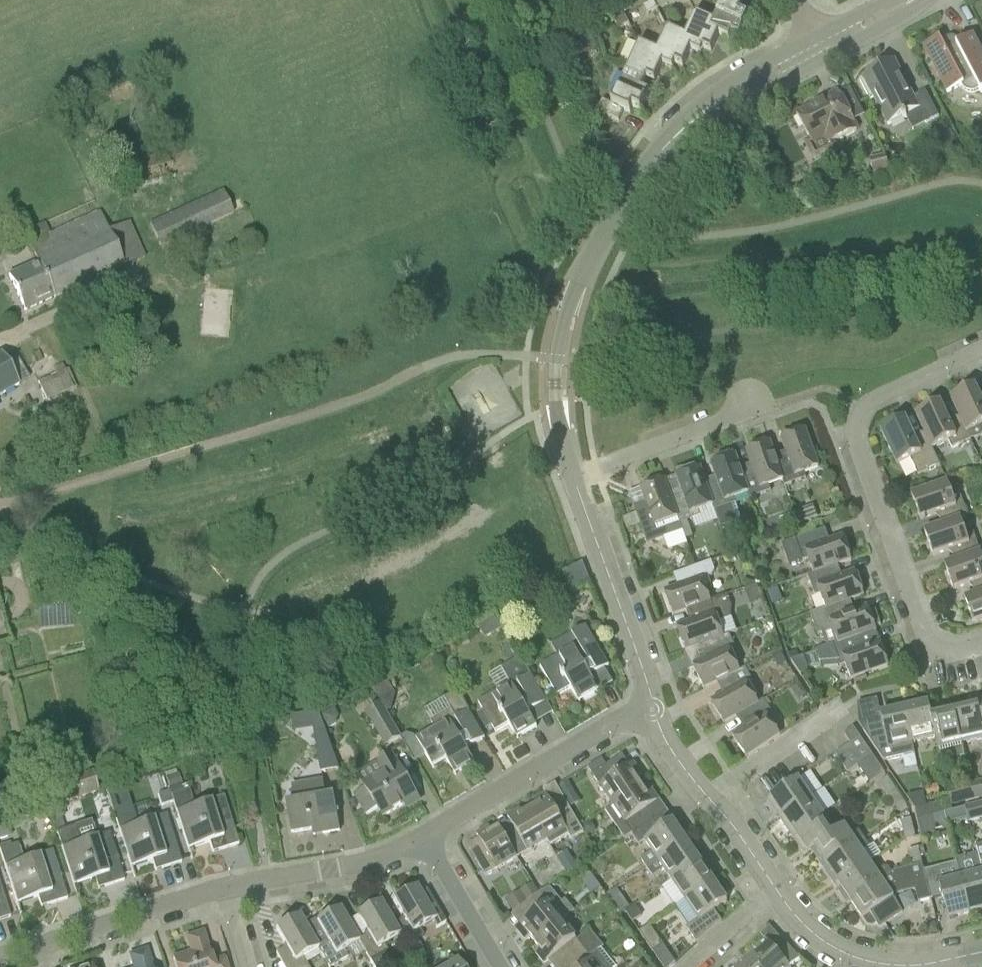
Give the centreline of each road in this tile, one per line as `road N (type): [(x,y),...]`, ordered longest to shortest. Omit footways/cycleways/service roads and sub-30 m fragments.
road 1 (residential): [(981,647),(932,647),(858,443),(857,419),(981,349)]
road 2 (residential): [(560,337),(589,259),(666,143),(723,97),(819,47)]
road 3 (residential): [(422,840),(644,708)]
road 4 (residential): [(644,708),(644,683),(572,476)]
road 5 (residential): [(981,953),(892,965),(841,953),(806,930),(771,891)]
road 6 (residential): [(0,957),(225,886)]
road 7 (residential): [(225,886),(364,863),(422,840)]
road 8 (residential): [(572,476),(751,410)]
road 9 (residential): [(705,799),(830,716)]
road 10 (residential): [(499,966),(422,840)]
road 11 (unclassified): [(572,476),(555,410),(560,337)]

